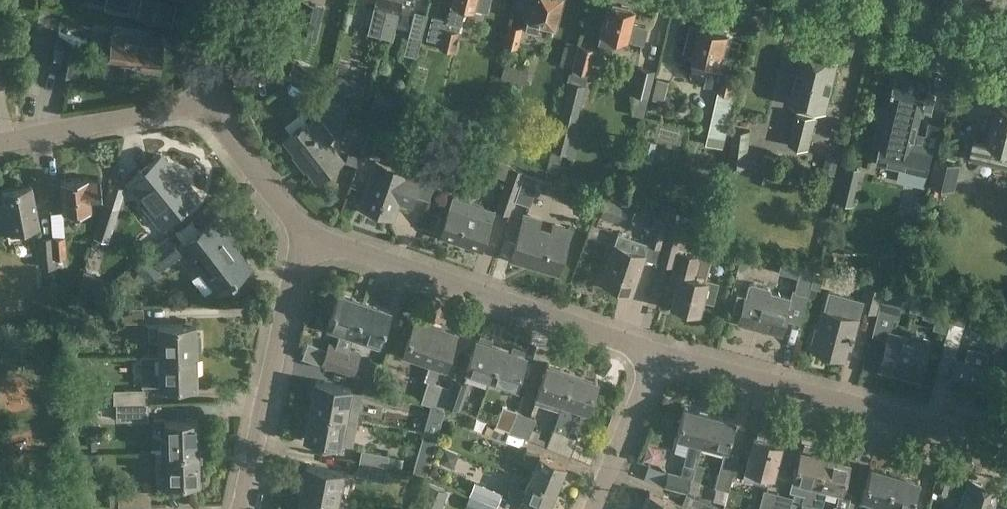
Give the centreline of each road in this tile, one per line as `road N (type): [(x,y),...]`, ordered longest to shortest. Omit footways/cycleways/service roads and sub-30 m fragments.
road 1 (residential): [(659,357),(307,238)]
road 2 (residential): [(1006,456),(659,357)]
road 3 (residential): [(244,508),(307,238)]
road 4 (residential): [(0,145),(199,109)]
road 5 (residential): [(307,238),(199,109)]
road 6 (residential): [(595,508),(659,357)]
road 7 (residential): [(1006,35),(863,0)]

